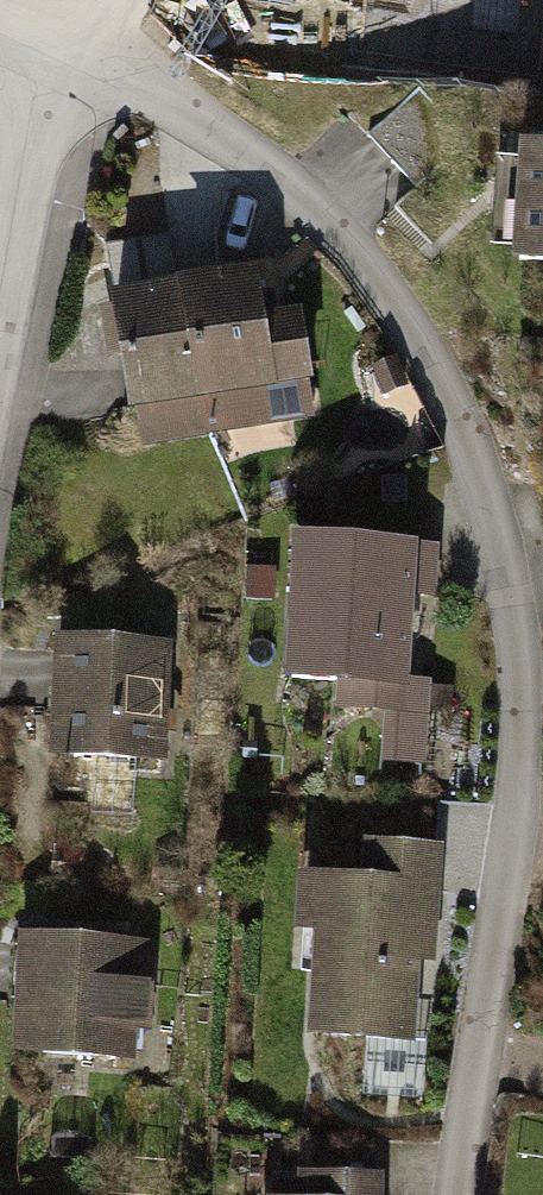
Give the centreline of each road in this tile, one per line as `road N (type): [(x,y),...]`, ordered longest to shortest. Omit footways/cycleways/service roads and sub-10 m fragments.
road 1 (residential): [(37,55),(257,155),(358,246),(441,385),(490,522),(508,636),(515,765),(459,1194)]
road 2 (residential): [(37,55),(0,235)]

